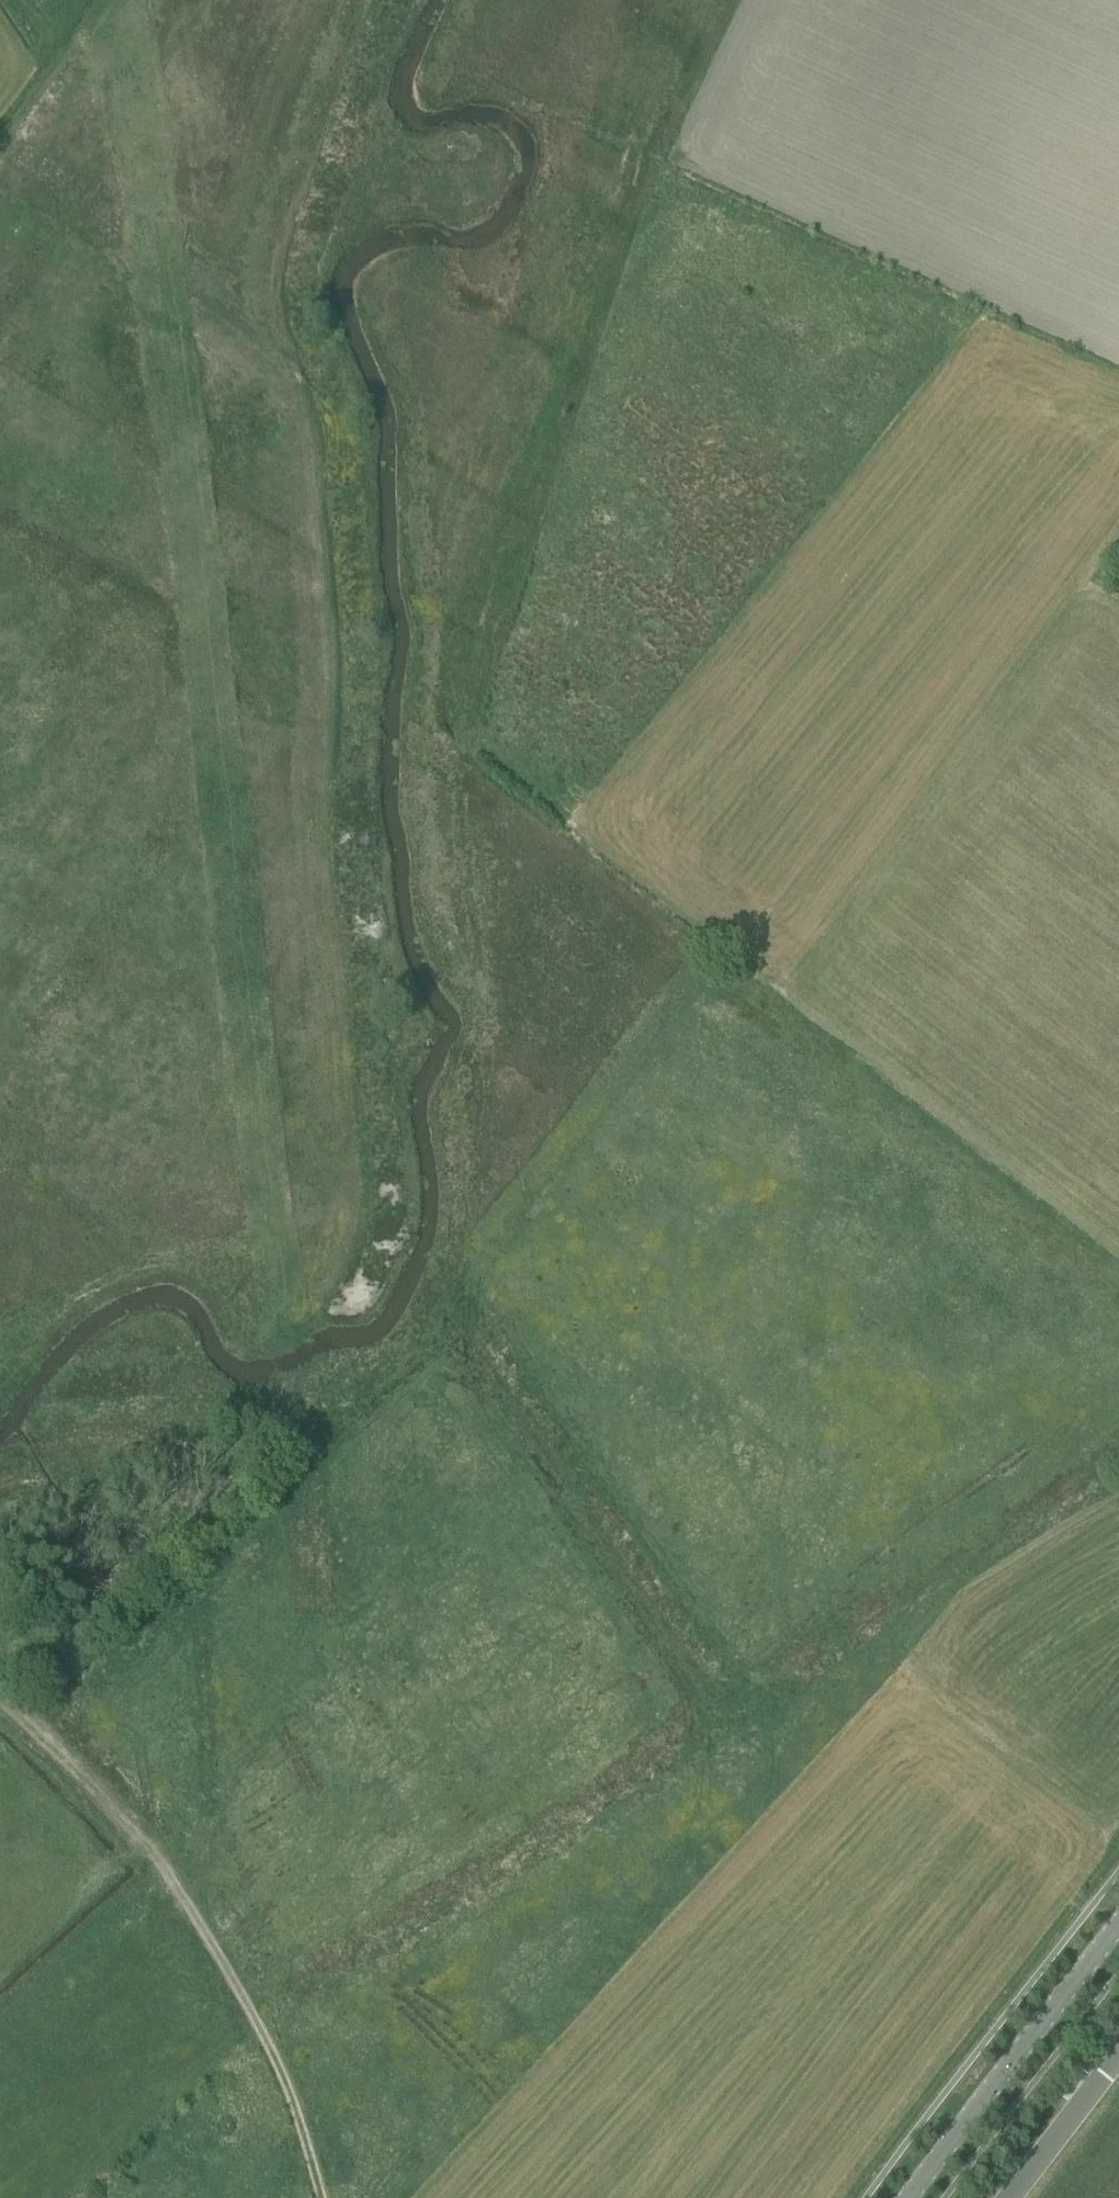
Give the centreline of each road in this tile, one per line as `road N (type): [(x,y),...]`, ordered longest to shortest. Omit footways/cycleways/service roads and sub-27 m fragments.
road 1 (track): [(317,2197),(274,2043),(217,1949),(144,1852),(0,1706)]
road 2 (unclassified): [(911,2197),(1118,1925)]

